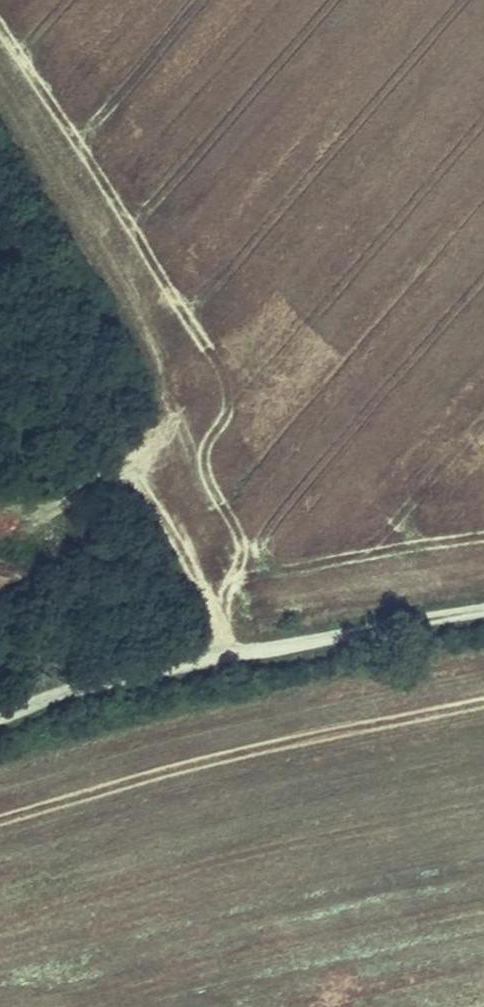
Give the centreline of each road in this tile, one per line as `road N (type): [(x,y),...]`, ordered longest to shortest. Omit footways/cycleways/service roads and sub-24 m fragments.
road 1 (track): [(0,712),(63,689),(483,610)]
road 2 (track): [(145,483),(155,389),(0,115)]
road 3 (track): [(217,659),(181,539),(145,483),(109,479),(35,512)]

